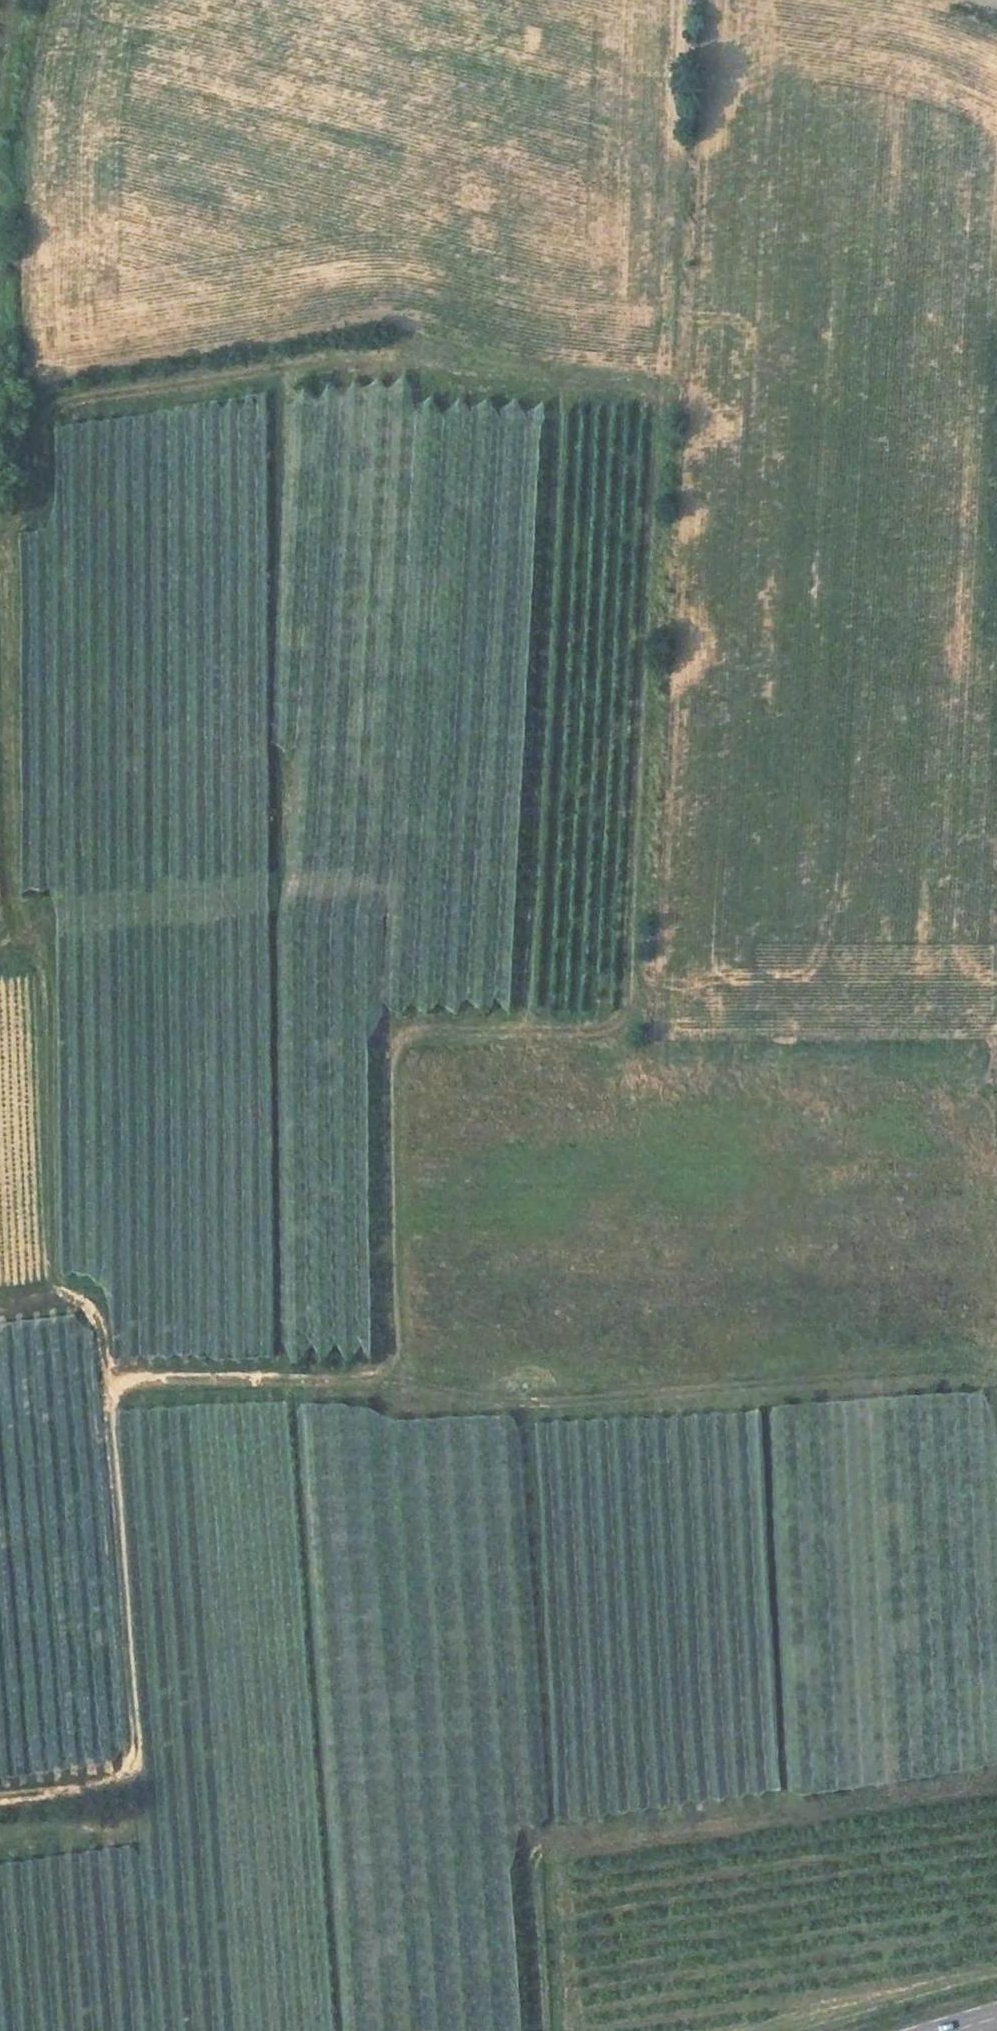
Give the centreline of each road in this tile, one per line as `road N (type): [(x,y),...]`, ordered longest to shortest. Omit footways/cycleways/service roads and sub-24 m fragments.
road 1 (track): [(0,1796),(130,1777),(136,1733),(108,1408),(151,1387),(386,1371),(453,1405),(677,1400)]

